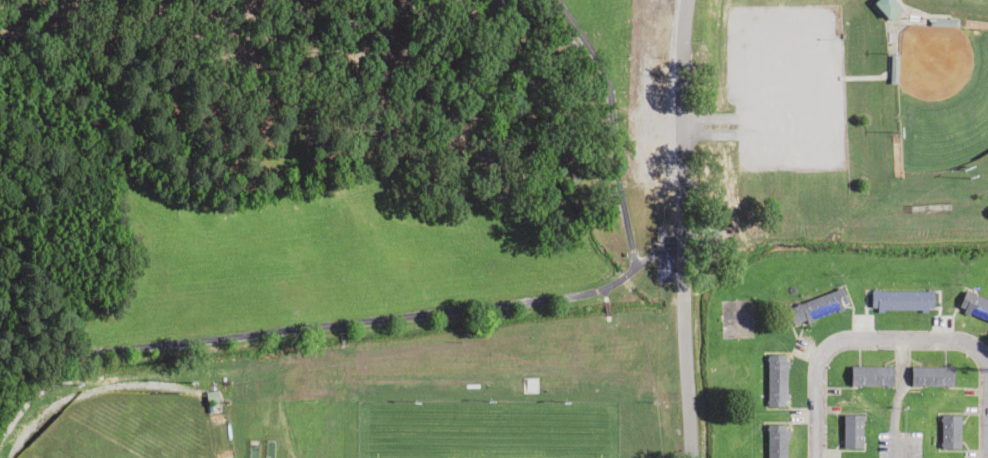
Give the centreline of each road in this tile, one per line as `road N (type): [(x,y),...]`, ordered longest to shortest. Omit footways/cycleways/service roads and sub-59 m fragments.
road 1 (residential): [(987,457),(987,363),(971,344),(949,337),(840,337),(825,346),(813,360),(814,457)]

